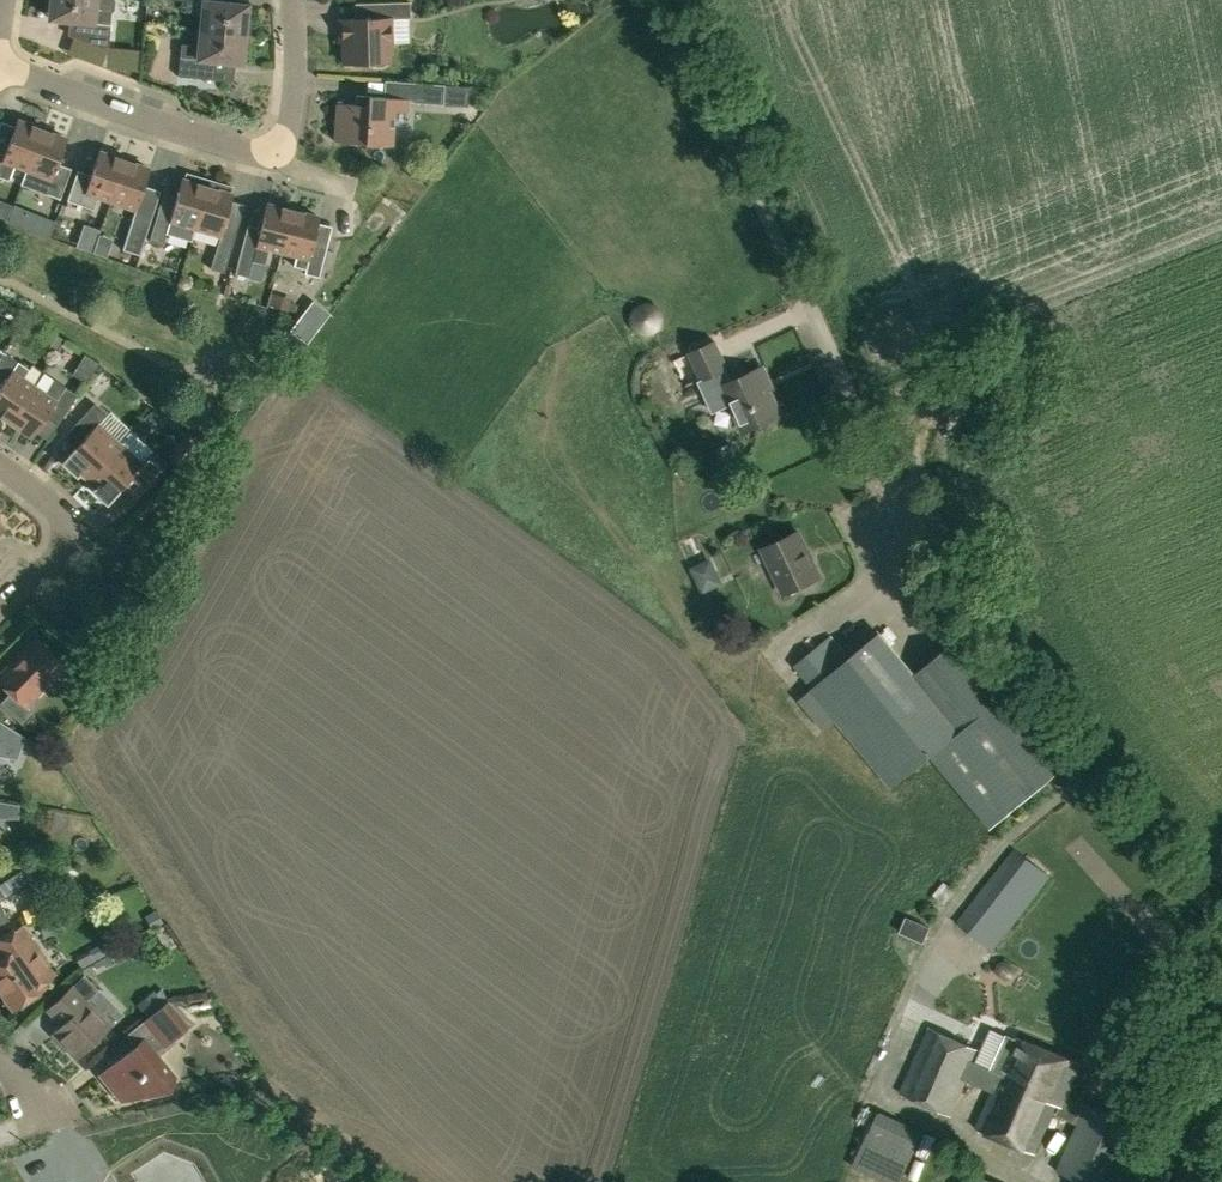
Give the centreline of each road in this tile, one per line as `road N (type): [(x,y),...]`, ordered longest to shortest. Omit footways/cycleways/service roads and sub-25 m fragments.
road 1 (unclassified): [(1221,918),(967,627),(890,494),(804,290),(663,0)]
road 2 (residential): [(0,63),(51,74),(226,144),(268,140),(289,105),(282,0)]
road 3 (residential): [(0,590),(71,517),(0,472)]
road 4 (unclassified): [(1196,1181),(1221,1062)]

